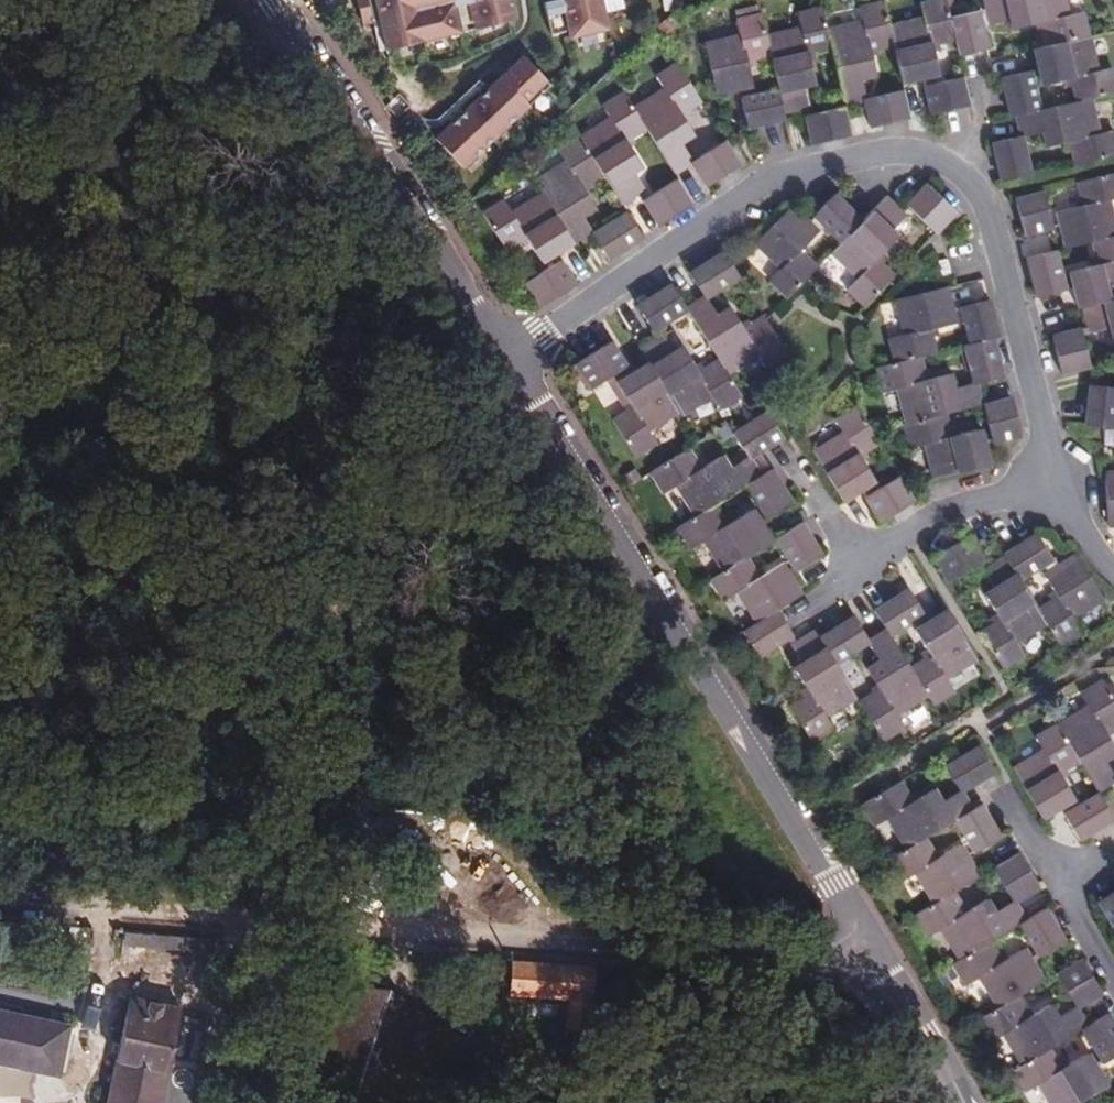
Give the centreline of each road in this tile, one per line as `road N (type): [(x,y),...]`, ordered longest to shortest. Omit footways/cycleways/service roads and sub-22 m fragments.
road 1 (unclassified): [(0,900),(880,957)]
road 2 (residential): [(1047,475),(989,227),(975,195),(918,159),(816,165),(771,182),(514,360)]
road 3 (residential): [(514,360),(880,957)]
road 4 (residential): [(270,0),(514,360)]
road 5 (residential): [(1047,475),(858,567),(791,467)]
road 6 (residential): [(880,957),(964,1102)]
road 7 (residential): [(1046,862),(1113,972)]
road 8 (residential): [(1113,580),(1102,573),(1047,475)]

